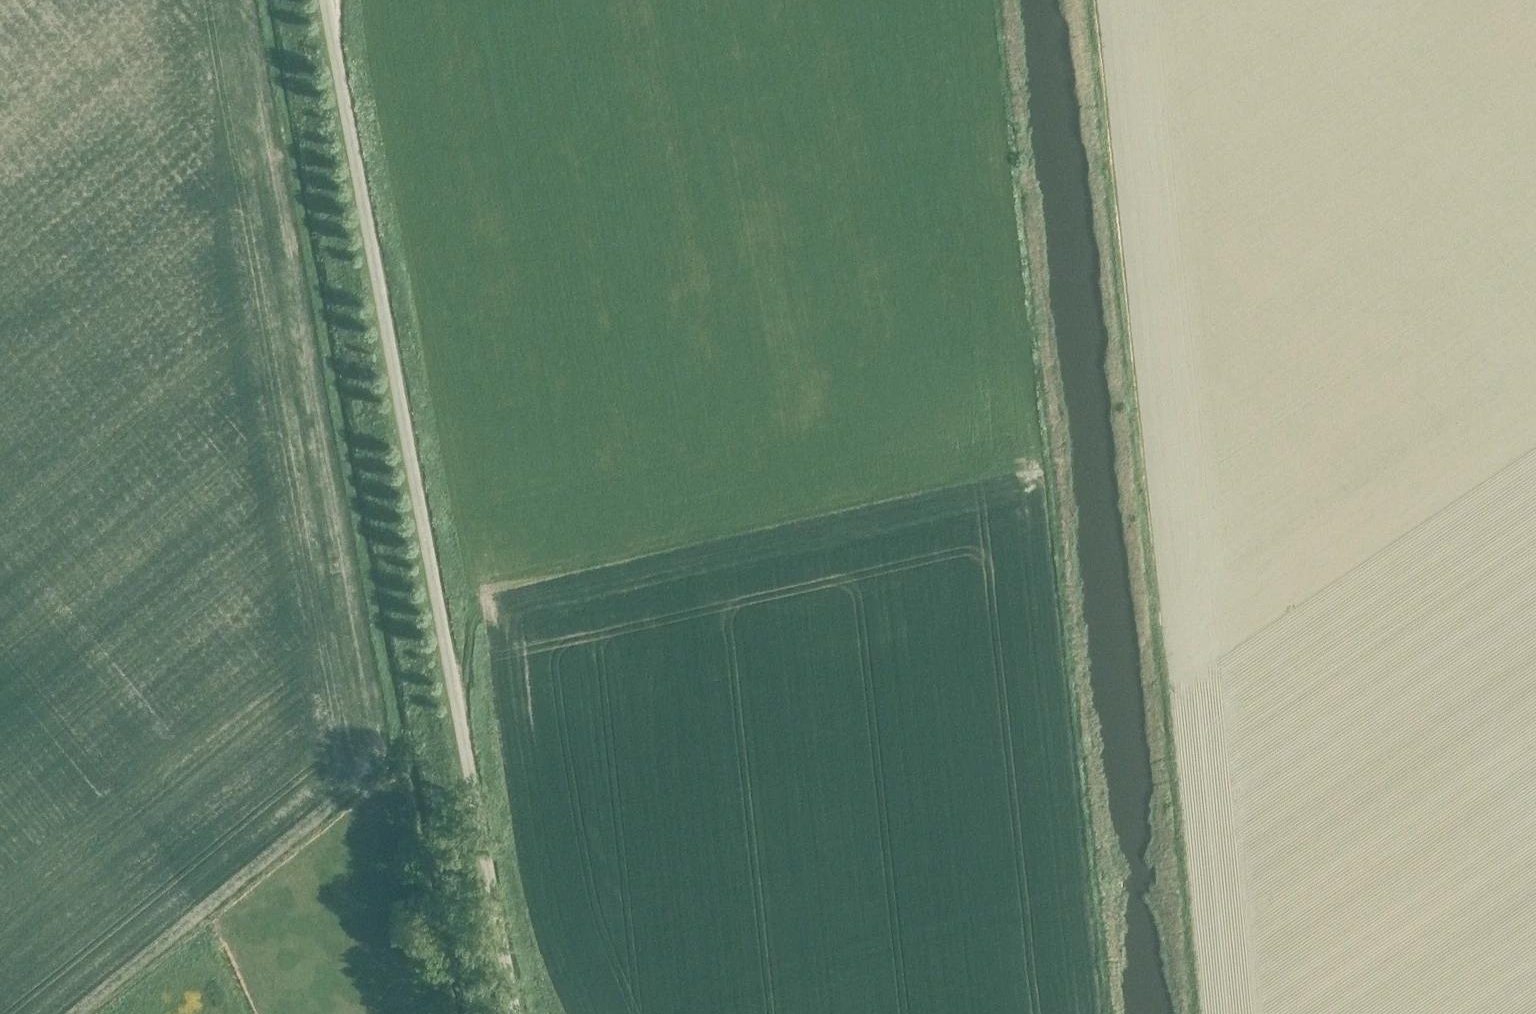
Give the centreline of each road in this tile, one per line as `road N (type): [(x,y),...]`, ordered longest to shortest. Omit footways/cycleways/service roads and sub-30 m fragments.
road 1 (unclassified): [(513,1013),(325,0)]

